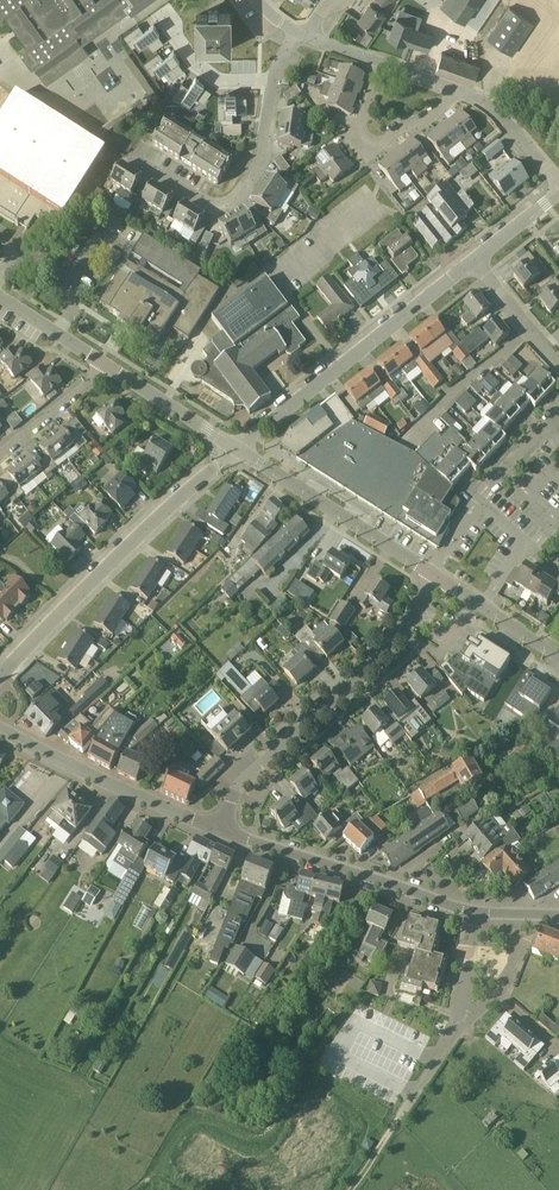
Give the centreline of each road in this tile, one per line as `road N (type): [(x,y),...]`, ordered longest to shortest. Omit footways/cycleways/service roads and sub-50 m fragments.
road 1 (unclassified): [(219,830),(244,778),(353,683),(401,630),(433,578)]
road 2 (unclassified): [(0,676),(157,518),(238,449)]
road 3 (unclassified): [(238,449),(472,263)]
road 4 (secondary): [(477,914),(219,830)]
road 5 (secondary): [(219,830),(0,731)]
road 6 (residential): [(273,79),(258,161),(231,203),(209,208),(140,166)]
road 7 (unclassified): [(433,578),(238,449)]
road 8 (residential): [(400,1117),(458,1018),(477,914)]
road 9 (residential): [(459,92),(423,123),(370,150),(359,137),(361,121),(381,65)]
road 10 (unclassified): [(238,449),(110,368)]
road 11 (unclassified): [(558,661),(433,578)]
road 12 (residential): [(0,457),(110,368)]
road 13 (residential): [(558,189),(499,114),(459,92)]
road 14 (residential): [(273,79),(222,79),(196,63),(163,15)]
road 15 (residential): [(558,362),(472,263)]
road 16 (unclassified): [(110,368),(0,299)]

